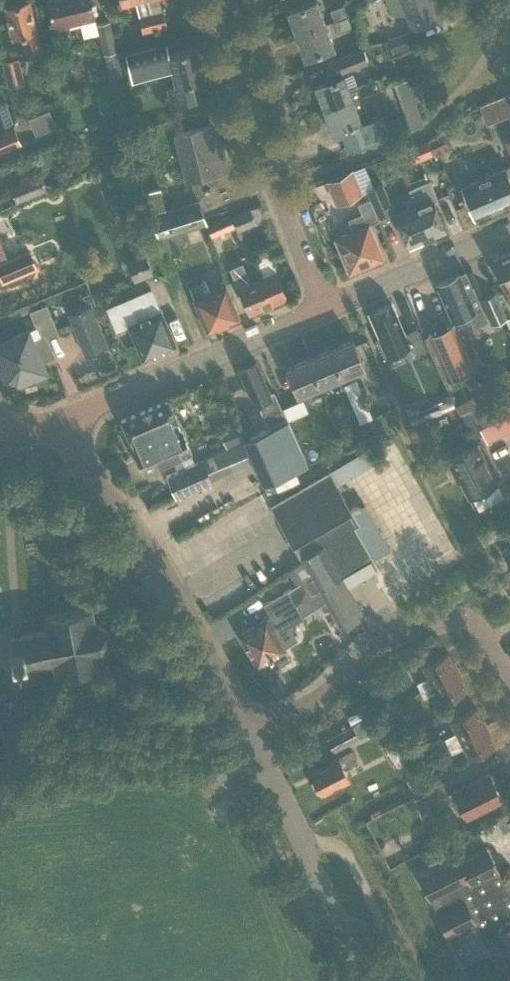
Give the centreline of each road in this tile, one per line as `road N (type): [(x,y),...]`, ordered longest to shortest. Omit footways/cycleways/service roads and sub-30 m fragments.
road 1 (unclassified): [(249,734),(152,561),(98,488),(65,418)]
road 2 (residential): [(249,734),(316,700),(364,654),(439,618),(480,631),(509,688)]
road 3 (residential): [(323,310),(267,160),(224,0)]
road 4 (unclassified): [(65,418),(323,310)]
road 5 (unclassified): [(370,980),(249,734)]
road 6 (unclassified): [(323,310),(509,229)]

